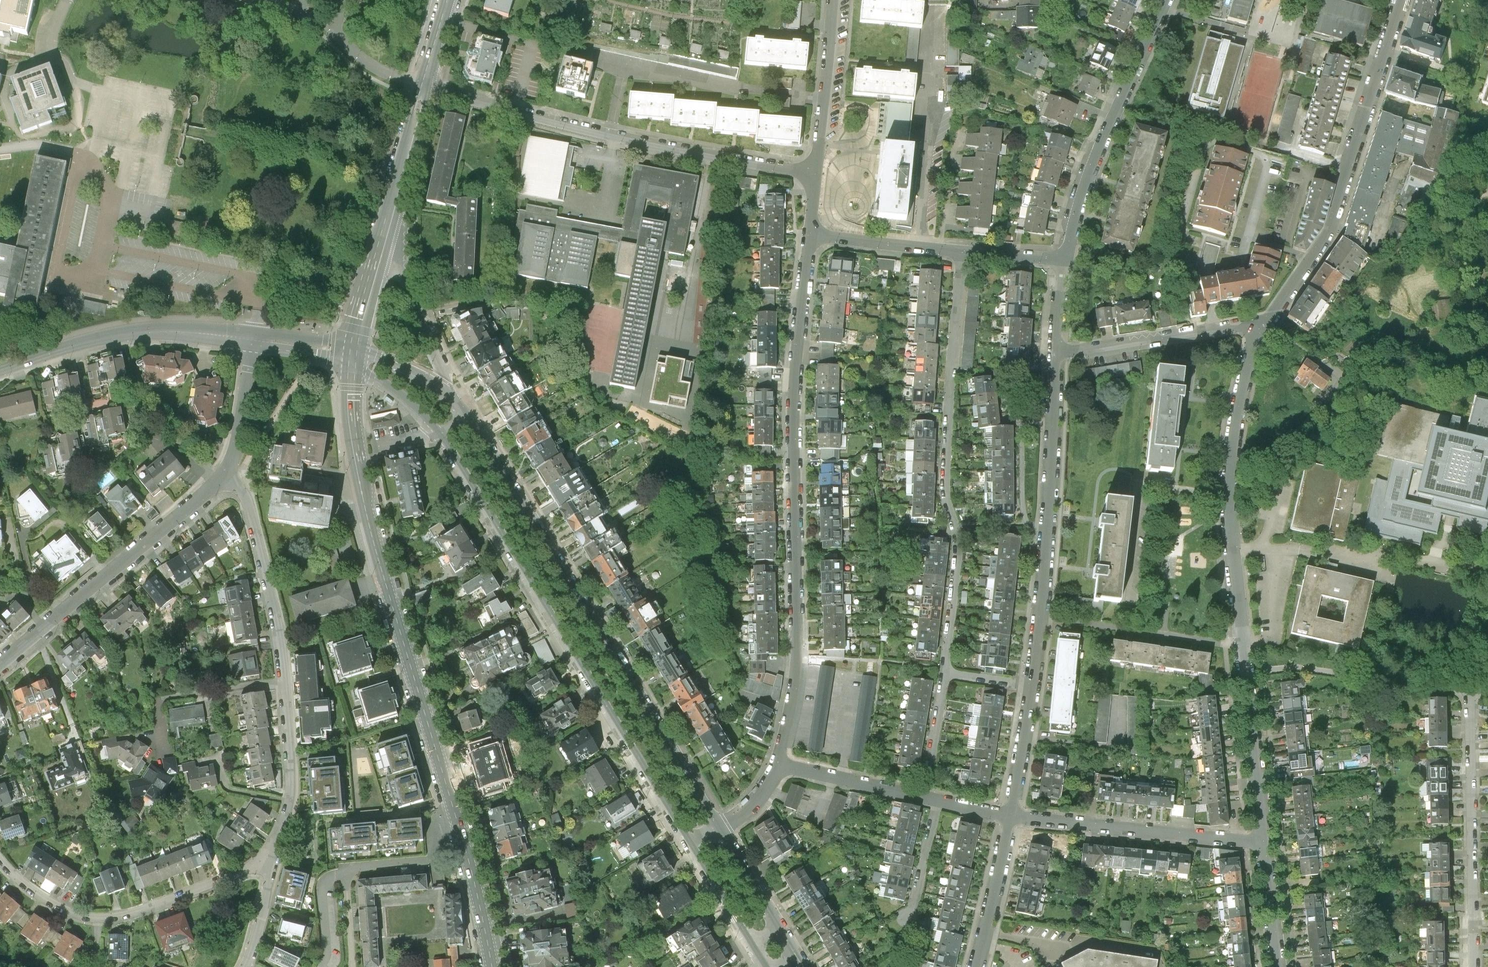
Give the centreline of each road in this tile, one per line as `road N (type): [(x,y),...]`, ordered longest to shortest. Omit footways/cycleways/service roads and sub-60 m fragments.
road 1 (residential): [(811,233),(795,381),(798,658),(778,766)]
road 2 (tertiary): [(721,828),(471,416)]
road 3 (tertiary): [(441,431),(690,843)]
road 4 (primary): [(455,811),(368,521),(352,427),(353,354)]
road 5 (residential): [(945,673),(959,550),(946,493),(962,252)]
road 6 (residential): [(222,480),(247,498),(283,649),(292,786),(273,864)]
road 7 (residential): [(424,86),(609,136),(817,171)]
road 8 (residential): [(1267,320),(1330,228),(1400,0)]
road 9 (residential): [(1243,645),(1229,483),(1240,402),(1267,320)]
road 10 (residential): [(0,859),(61,906),(100,917),(273,864)]
road 11 (residential): [(0,665),(222,480)]
road 12 (residential): [(1066,258),(1104,135),(1167,0)]
road 13 (residential): [(1474,966),(1469,689)]
road 14 (residential): [(1039,621),(1056,353)]
road 15 (residential): [(0,370),(136,332),(253,338)]
road 16 (residential): [(455,811),(437,819),(436,857),(325,881),(322,966)]
road 17 (residential): [(1264,842),(1012,817)]
road 18 (residential): [(1267,320),(1056,353)]
road 19 (residential): [(1243,645),(1039,621)]
road 20 (residential): [(1264,842),(1243,645)]
road 21 (residential): [(834,0),(817,171)]
road 22 (primary): [(379,248),(424,86)]
road 23 (primary): [(492,966),(455,811)]
road 24 (tertiary): [(440,390),(443,371),(395,266),(379,248)]
road 25 (residential): [(977,966),(1012,817)]
road 26 (residential): [(811,233),(962,252)]
road 27 (residential): [(778,766),(925,797)]
road 28 (residential): [(222,480),(253,338)]
road 29 (residential): [(1012,817),(1032,688)]
road 30 (residential): [(925,797),(945,673)]
road 31 (residential): [(1279,966),(1264,842)]
road 32 (residential): [(906,918),(938,800)]

